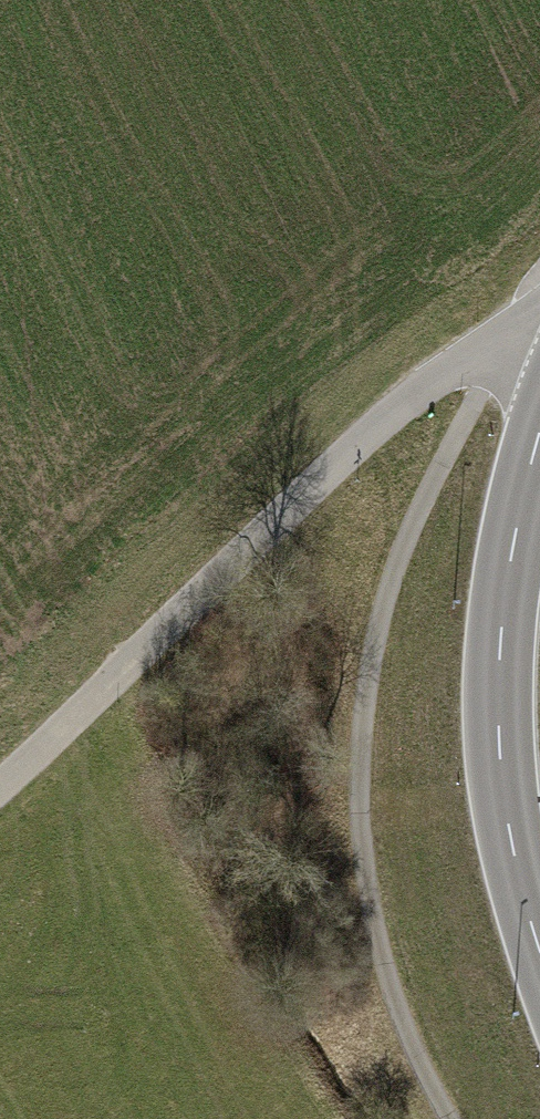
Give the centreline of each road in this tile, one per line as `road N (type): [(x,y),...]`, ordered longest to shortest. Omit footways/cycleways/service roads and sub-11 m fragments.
road 1 (unclassified): [(0,780),(439,373),(539,316)]
road 2 (tertiary): [(539,425),(502,600),(497,753),(539,936)]

